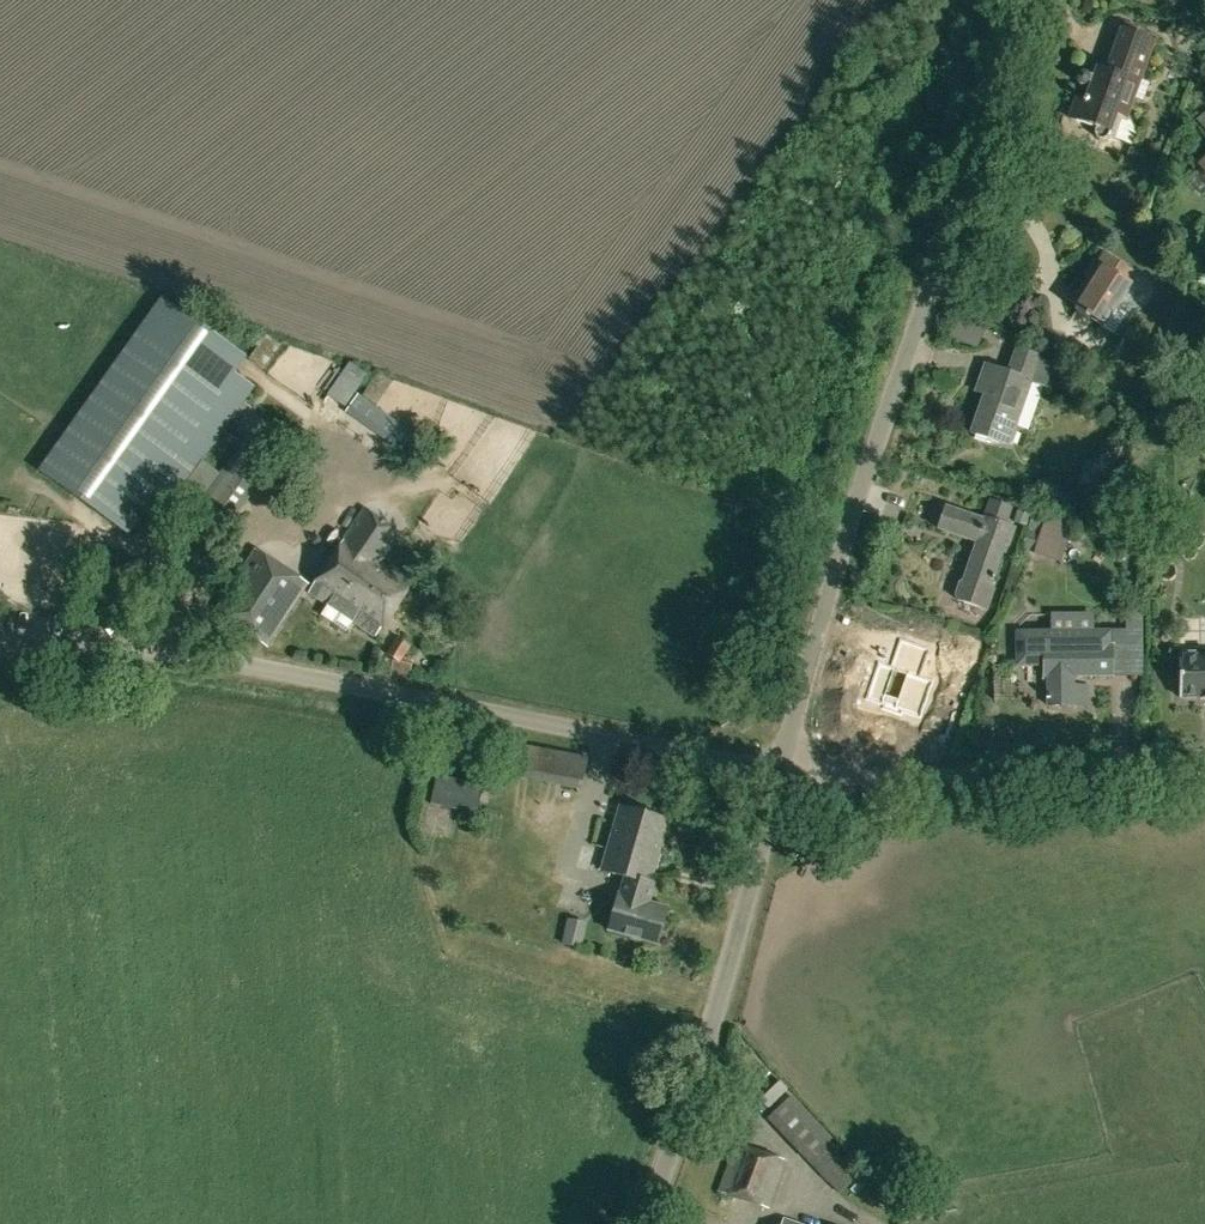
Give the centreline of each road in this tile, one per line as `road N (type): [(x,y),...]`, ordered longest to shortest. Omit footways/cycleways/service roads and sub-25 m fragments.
road 1 (unclassified): [(781,774),(884,430),(1034,0)]
road 2 (unclassified): [(781,774),(271,670),(0,644)]
road 3 (unclassified): [(641,1223),(684,1125),(781,774)]
road 4 (residential): [(1204,772),(781,774)]

